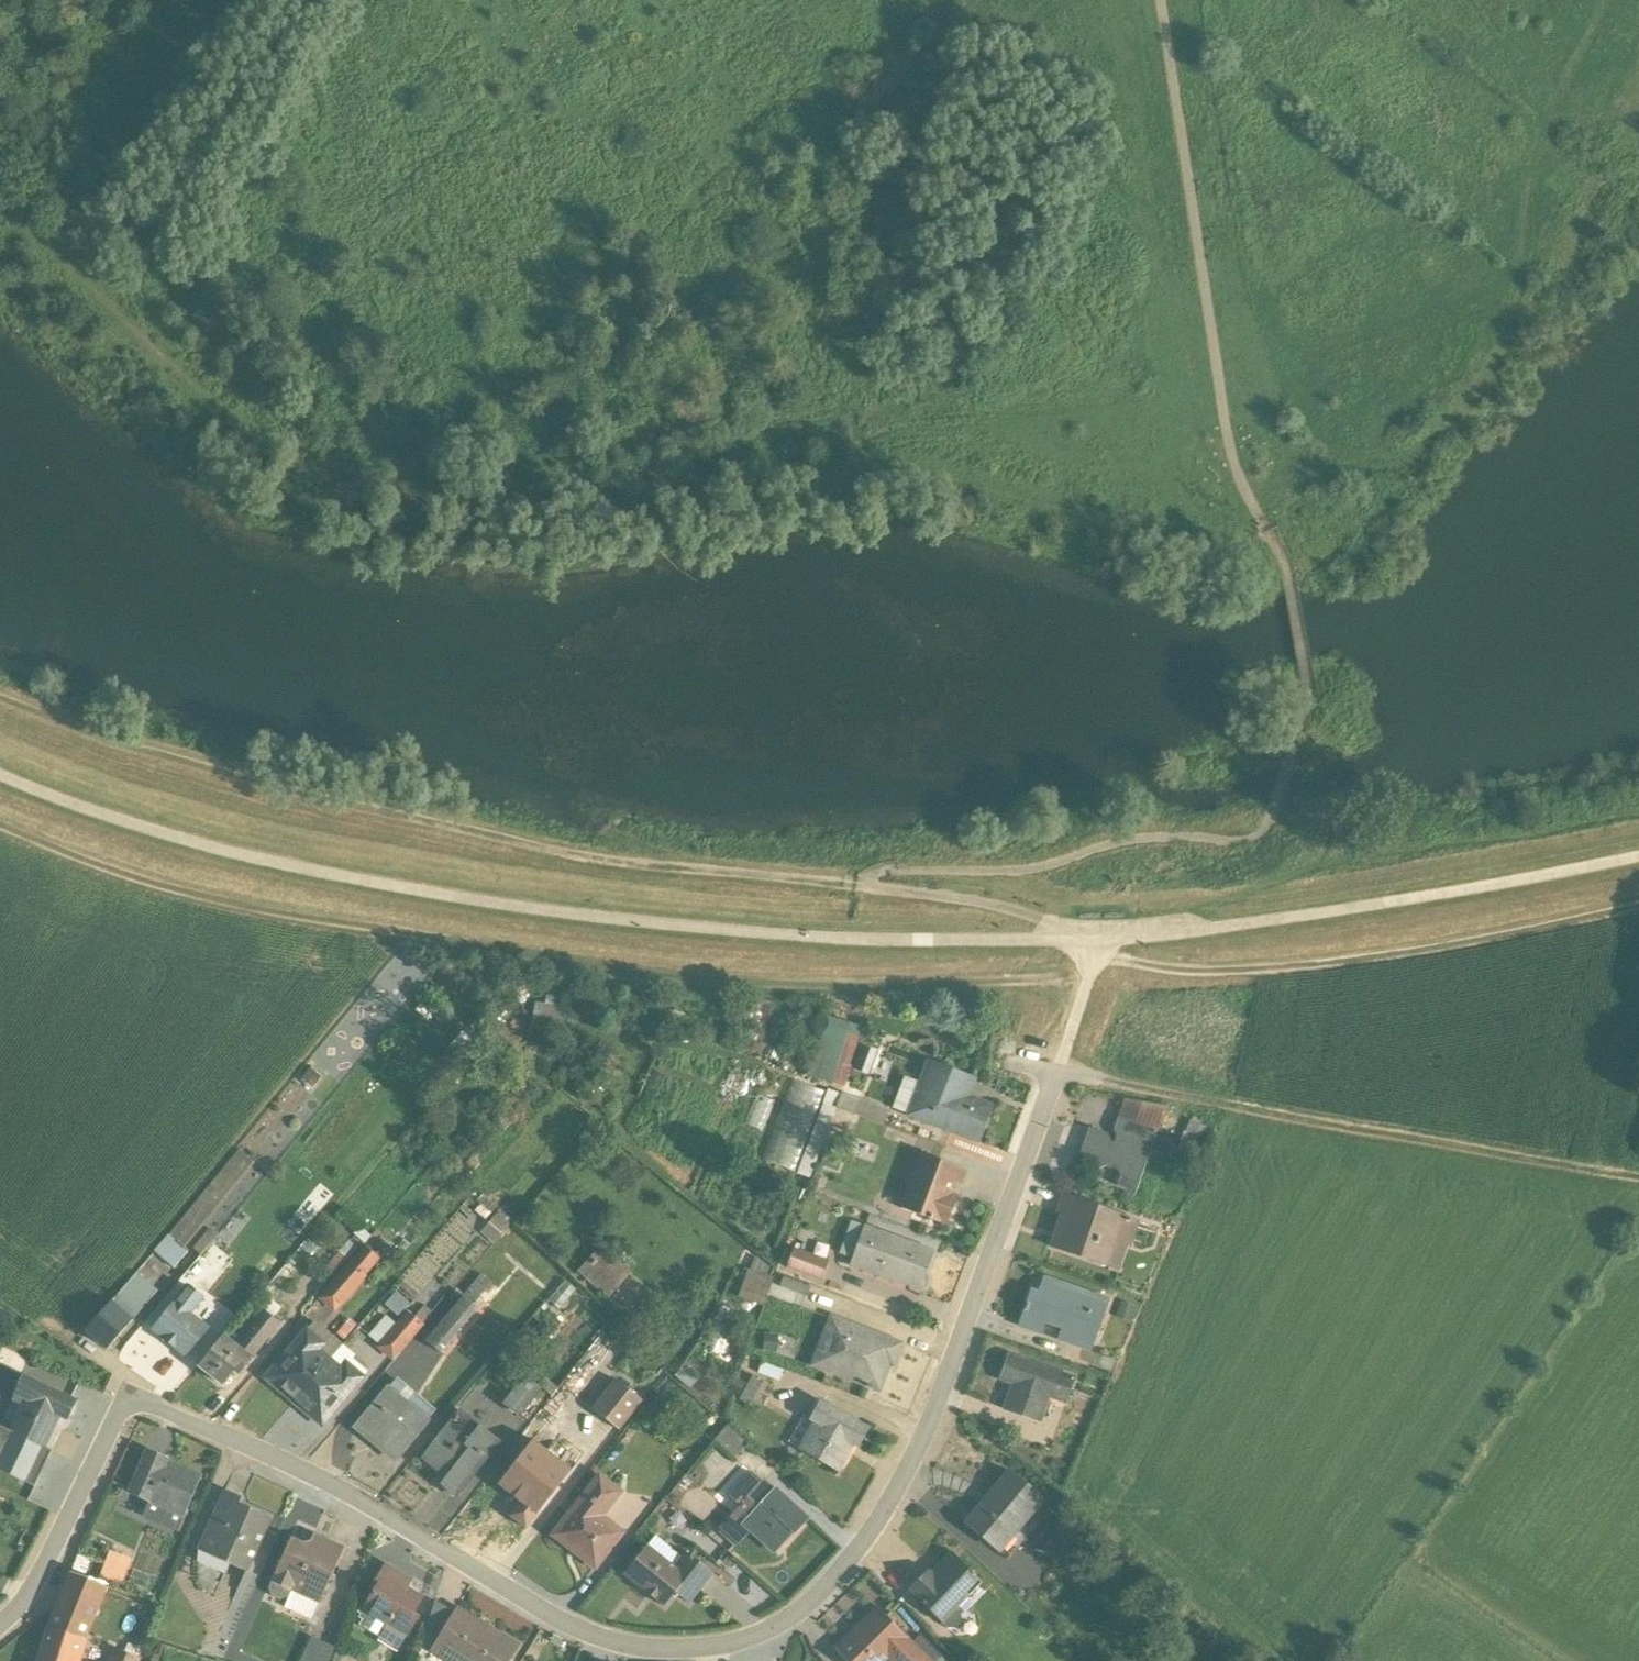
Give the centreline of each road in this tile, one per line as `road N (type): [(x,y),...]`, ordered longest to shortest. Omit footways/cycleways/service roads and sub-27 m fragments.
road 1 (track): [(0,825),(148,882),(305,923),(663,978),(955,989),(1065,981),(1100,961),(1236,973),(1463,948),(1638,908)]
road 2 (residential): [(0,1625),(37,1581),(115,1416),(132,1405),(151,1406),(320,1479),(577,1632),(672,1652),(711,1650),(777,1627),(837,1576),(928,1426),(1057,1073)]
road 3 (track): [(1638,1183),(1057,1073)]
road 4 (track): [(1097,942),(1203,920),(1382,855)]
road 5 (track): [(691,867),(862,883)]

